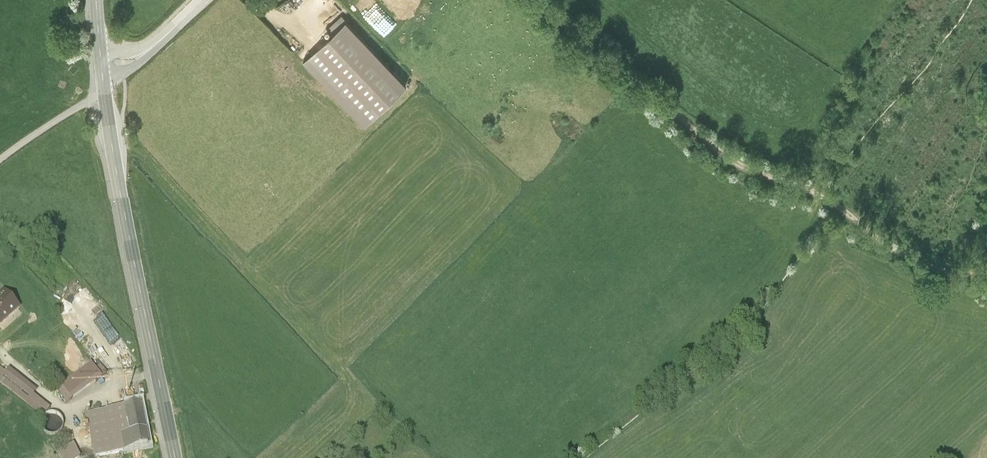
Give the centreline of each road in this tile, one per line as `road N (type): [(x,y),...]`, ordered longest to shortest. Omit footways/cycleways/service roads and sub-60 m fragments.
road 1 (track): [(542,0),(754,170),(952,265),(986,270)]
road 2 (secondary): [(104,90),(175,457)]
road 3 (unclassified): [(0,159),(104,90)]

